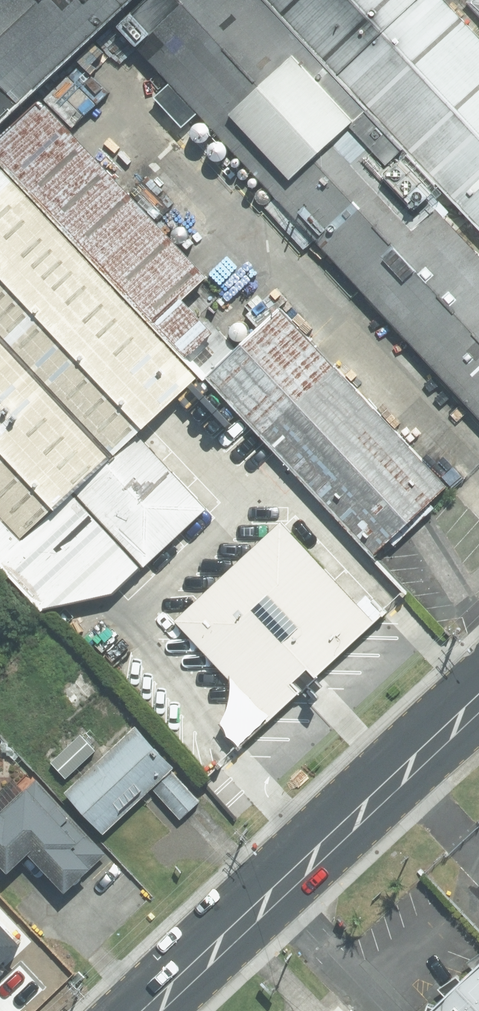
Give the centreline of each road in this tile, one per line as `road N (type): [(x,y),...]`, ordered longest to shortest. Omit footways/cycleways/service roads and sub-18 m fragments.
road 1 (secondary): [(145,1010),(478,703)]

